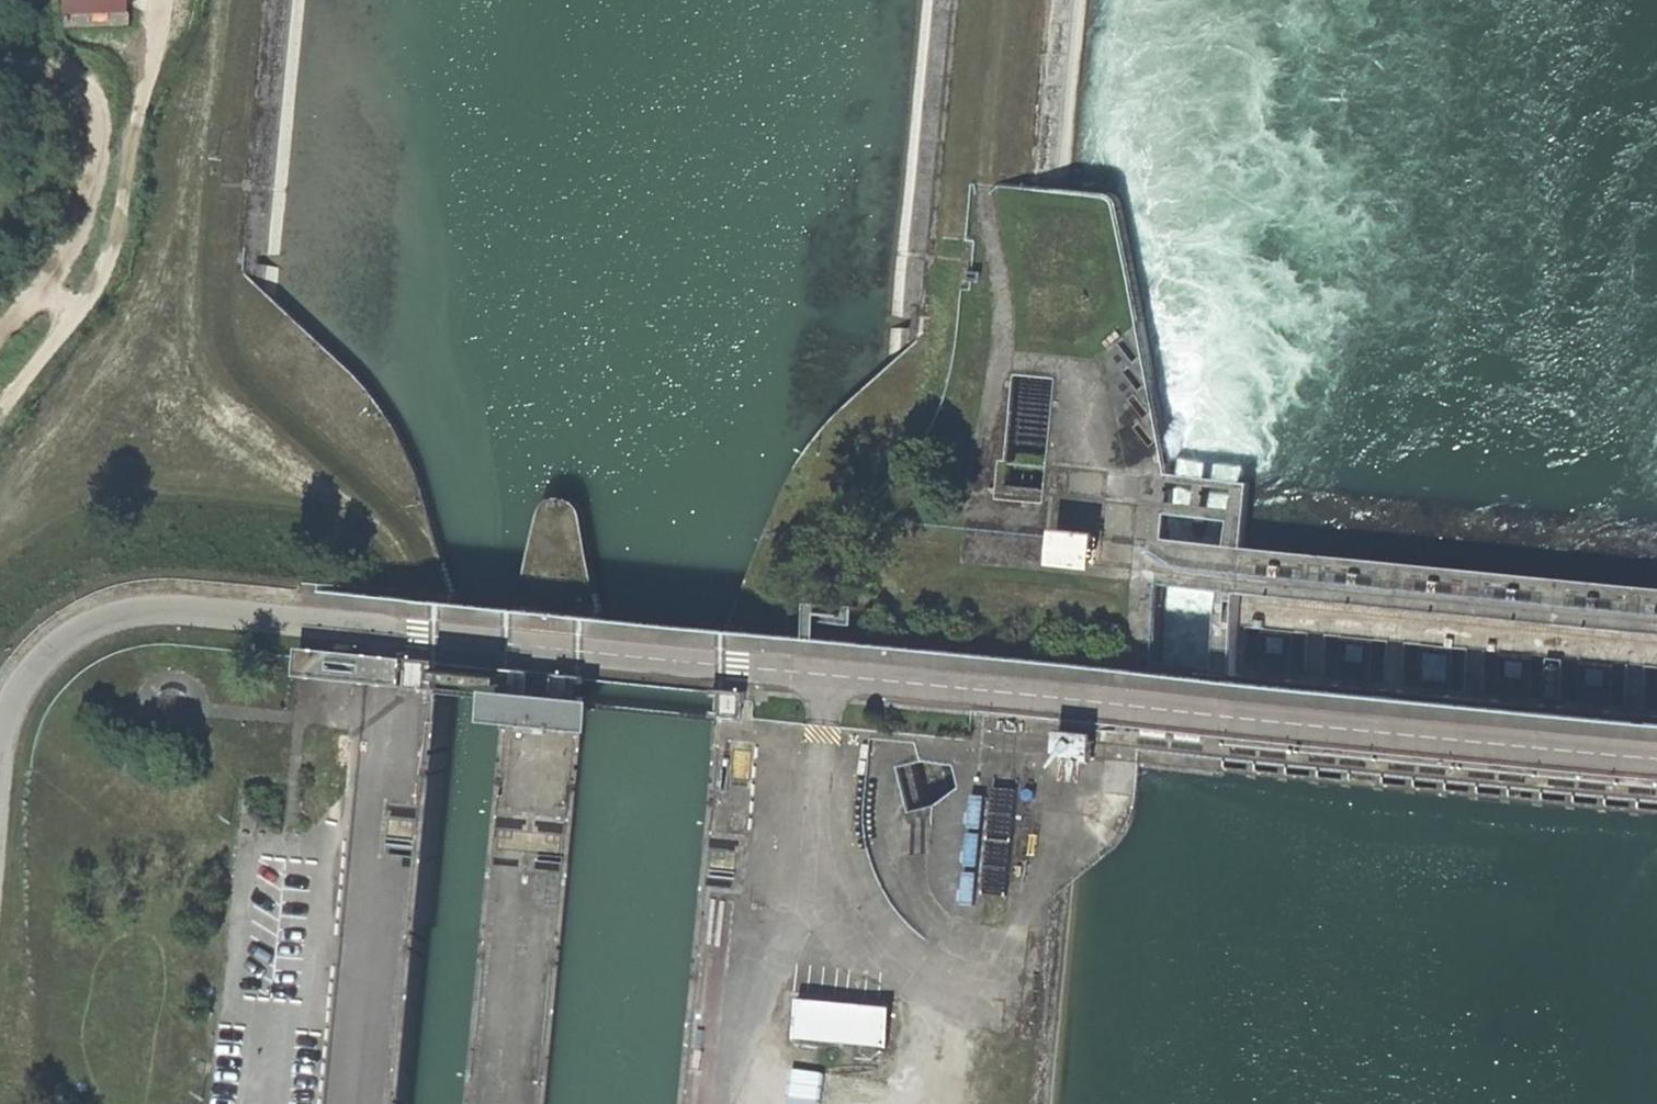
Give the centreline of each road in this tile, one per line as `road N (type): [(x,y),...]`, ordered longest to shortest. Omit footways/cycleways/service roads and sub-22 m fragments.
road 1 (unclassified): [(0,772),(4,735),(27,679),(57,642),(161,605),(1656,756)]
road 2 (track): [(0,517),(64,469),(229,465),(324,493)]

